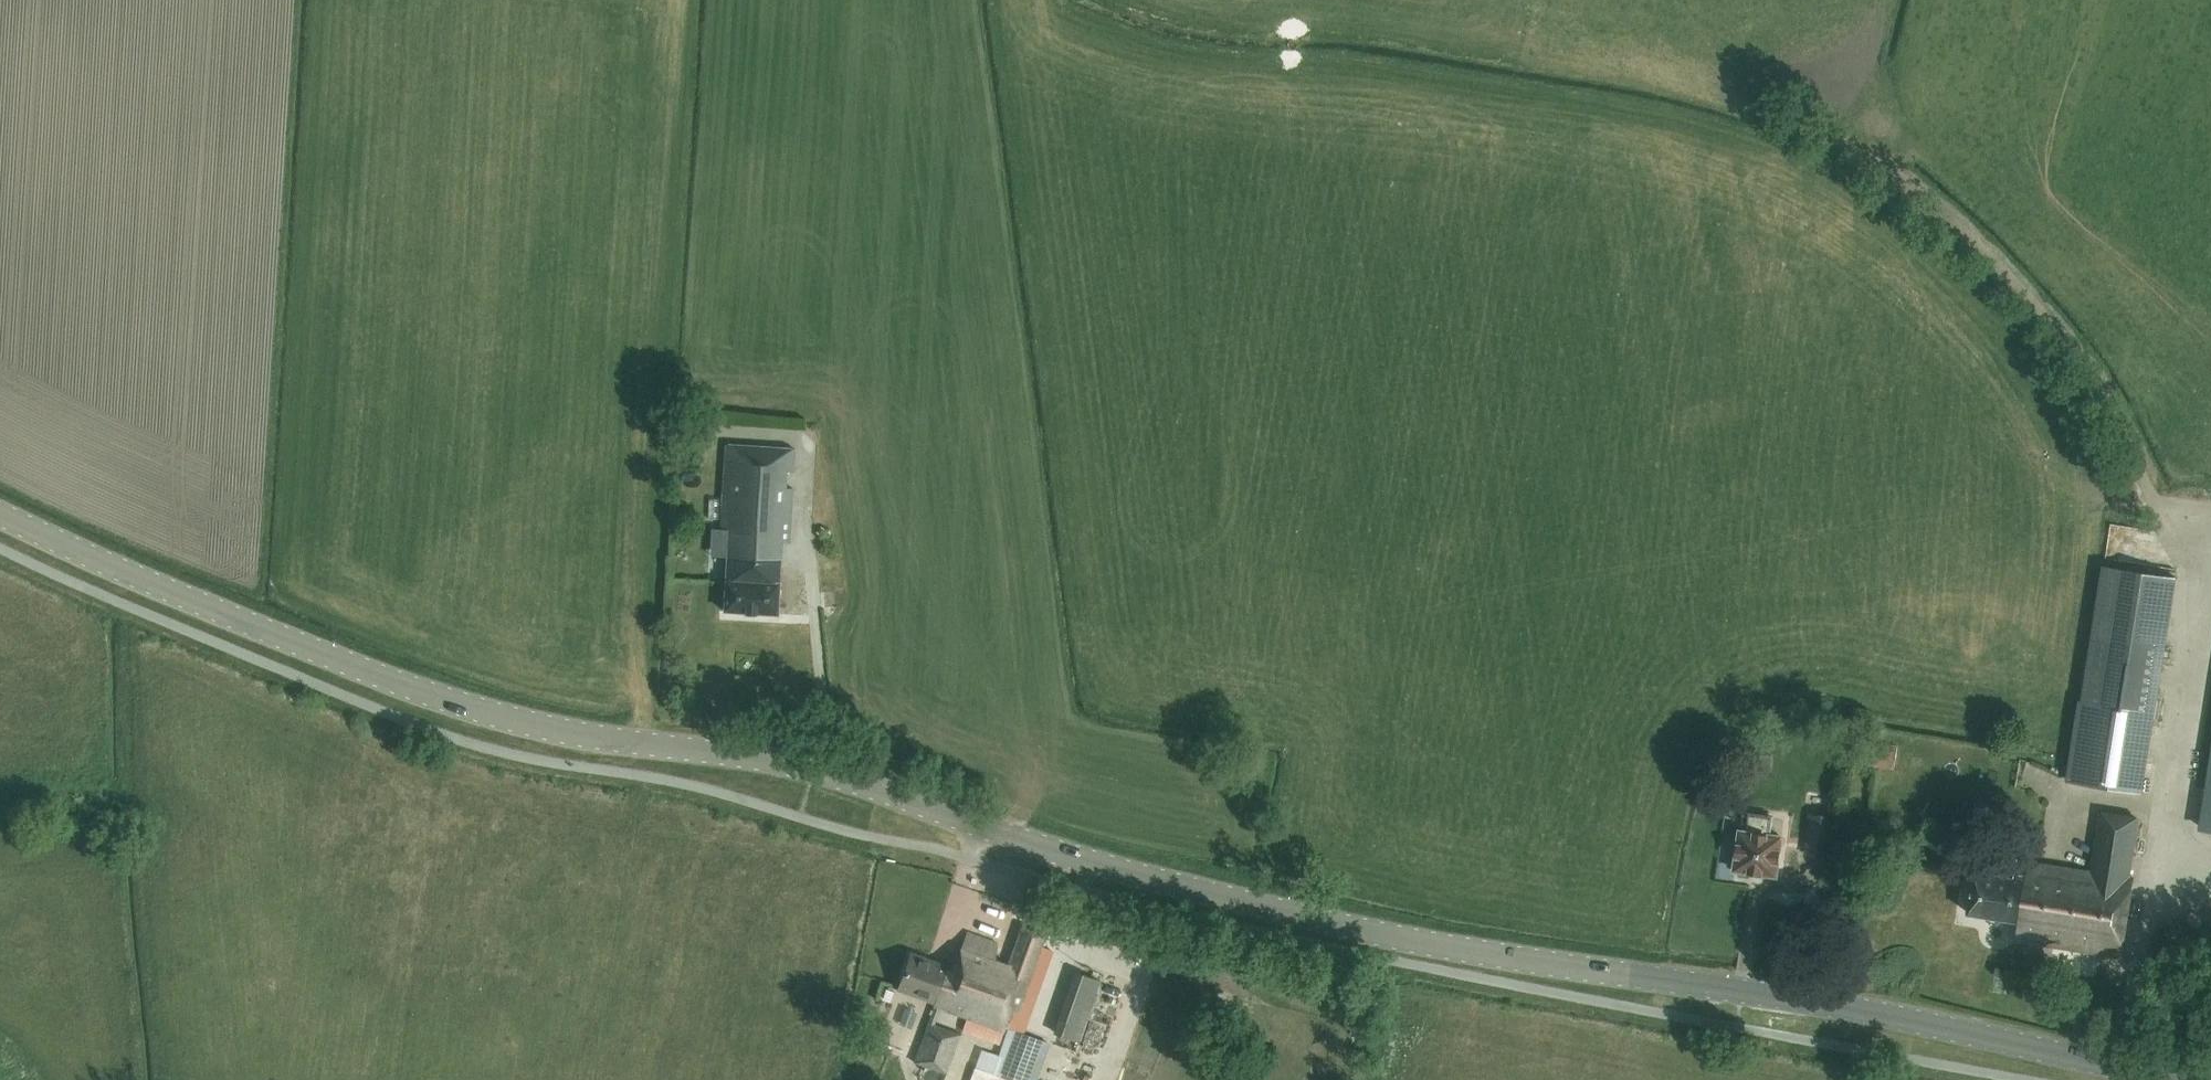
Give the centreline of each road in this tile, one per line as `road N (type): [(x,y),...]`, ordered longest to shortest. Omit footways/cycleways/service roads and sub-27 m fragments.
road 1 (secondary): [(2186,1079),(1864,1011),(1546,963),(1132,879),(790,763),(508,719),(294,642),(0,512)]

